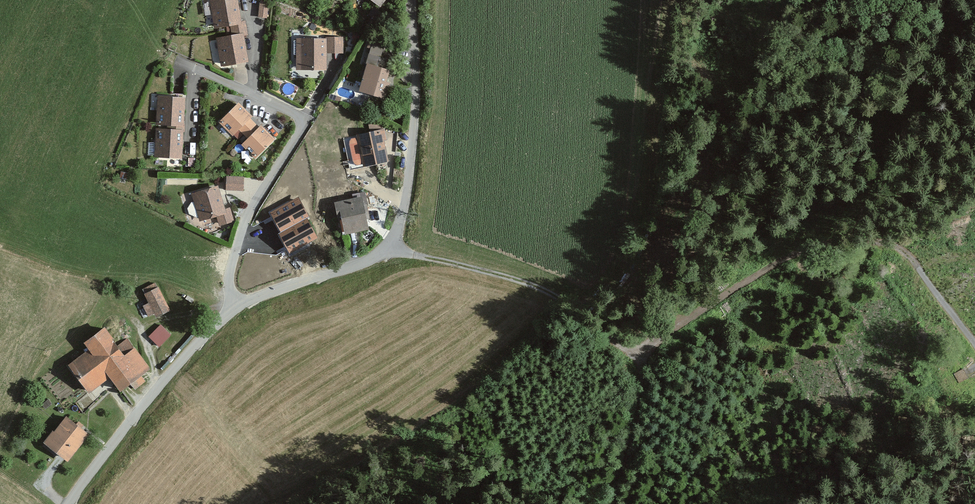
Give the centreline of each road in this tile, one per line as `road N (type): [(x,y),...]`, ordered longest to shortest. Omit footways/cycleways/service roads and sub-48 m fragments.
road 1 (unclassified): [(67,503),(130,421),(234,309),(365,263),(388,247),(400,223),(411,153),(412,0)]
road 2 (track): [(638,353),(789,257),(862,239),(907,254),(974,342)]
road 3 (track): [(638,353),(542,290),(388,247)]

